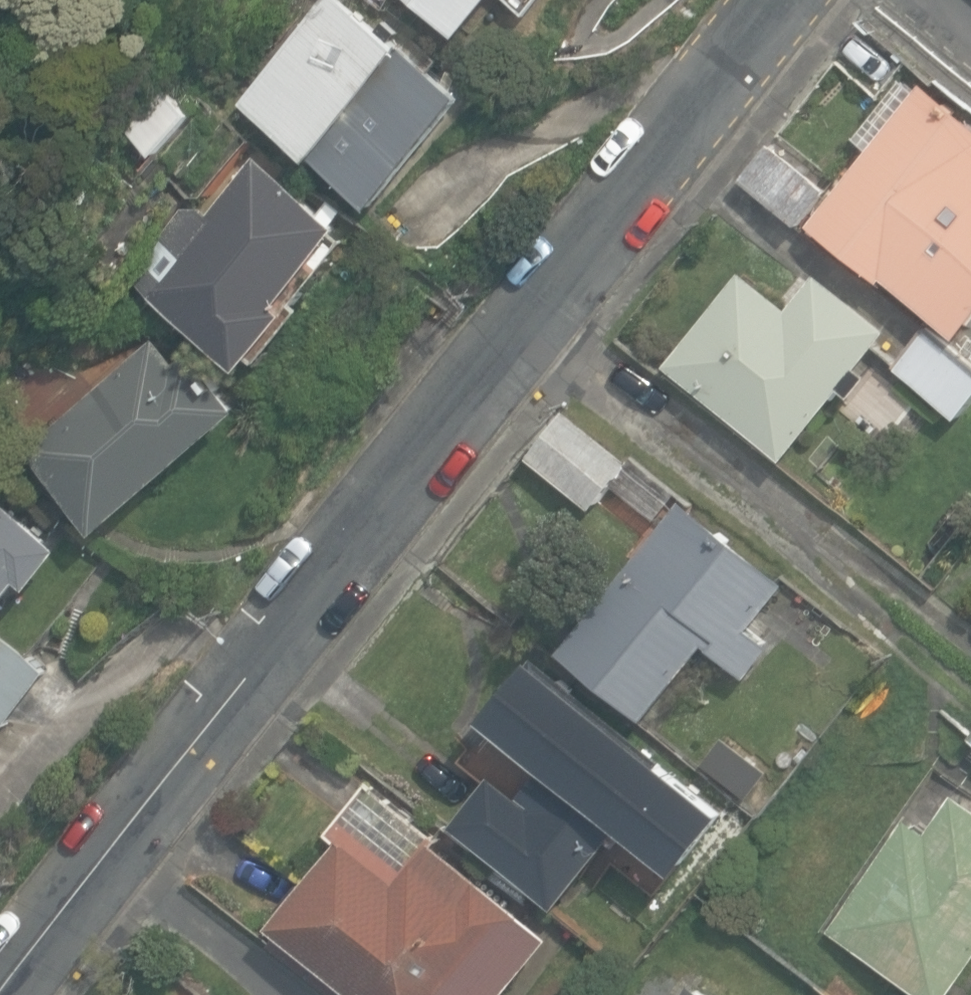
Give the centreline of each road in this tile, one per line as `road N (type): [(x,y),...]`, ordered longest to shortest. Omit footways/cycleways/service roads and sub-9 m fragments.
road 1 (unclassified): [(774,0),(0,991)]

